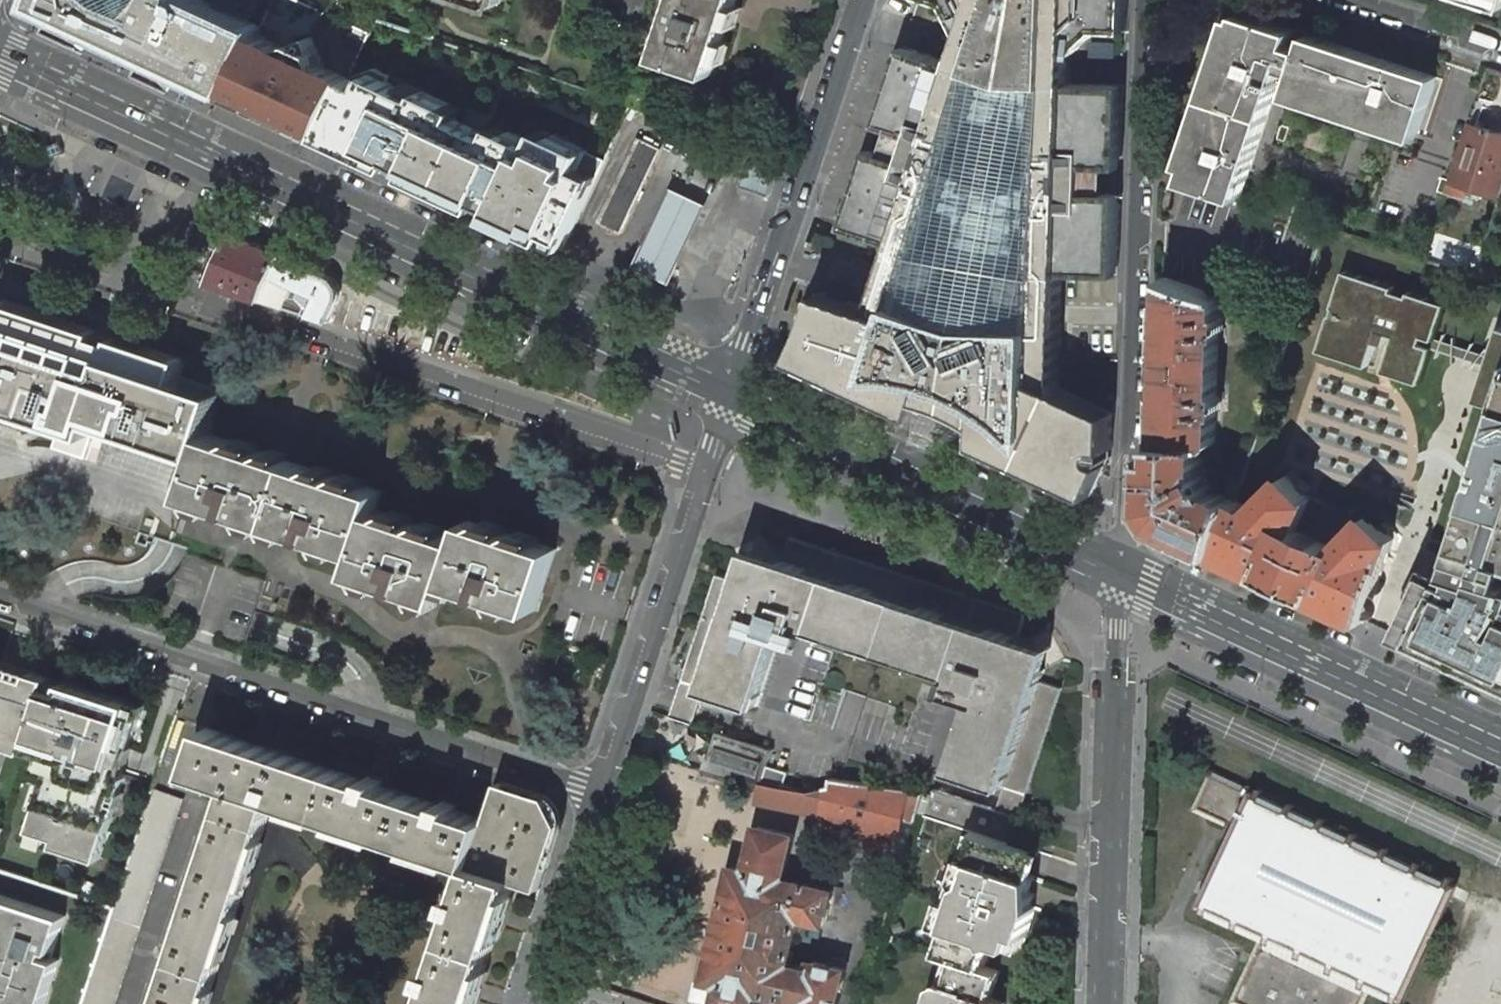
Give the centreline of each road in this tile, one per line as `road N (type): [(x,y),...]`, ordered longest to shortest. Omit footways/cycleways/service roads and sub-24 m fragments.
road 1 (primary): [(728,386),(0,57)]
road 2 (residential): [(0,230),(705,466)]
road 3 (residential): [(600,791),(0,591)]
road 4 (residential): [(1124,574),(1145,0)]
road 5 (primary): [(1124,574),(728,386)]
road 6 (residential): [(1107,1003),(1124,574)]
road 7 (primary): [(1500,748),(1124,574)]
road 8 (residential): [(862,0),(728,386)]
road 9 (residential): [(705,466),(600,791)]
road 10 (residential): [(600,791),(539,1003)]
road 11 (residential): [(1361,0),(1500,44)]

